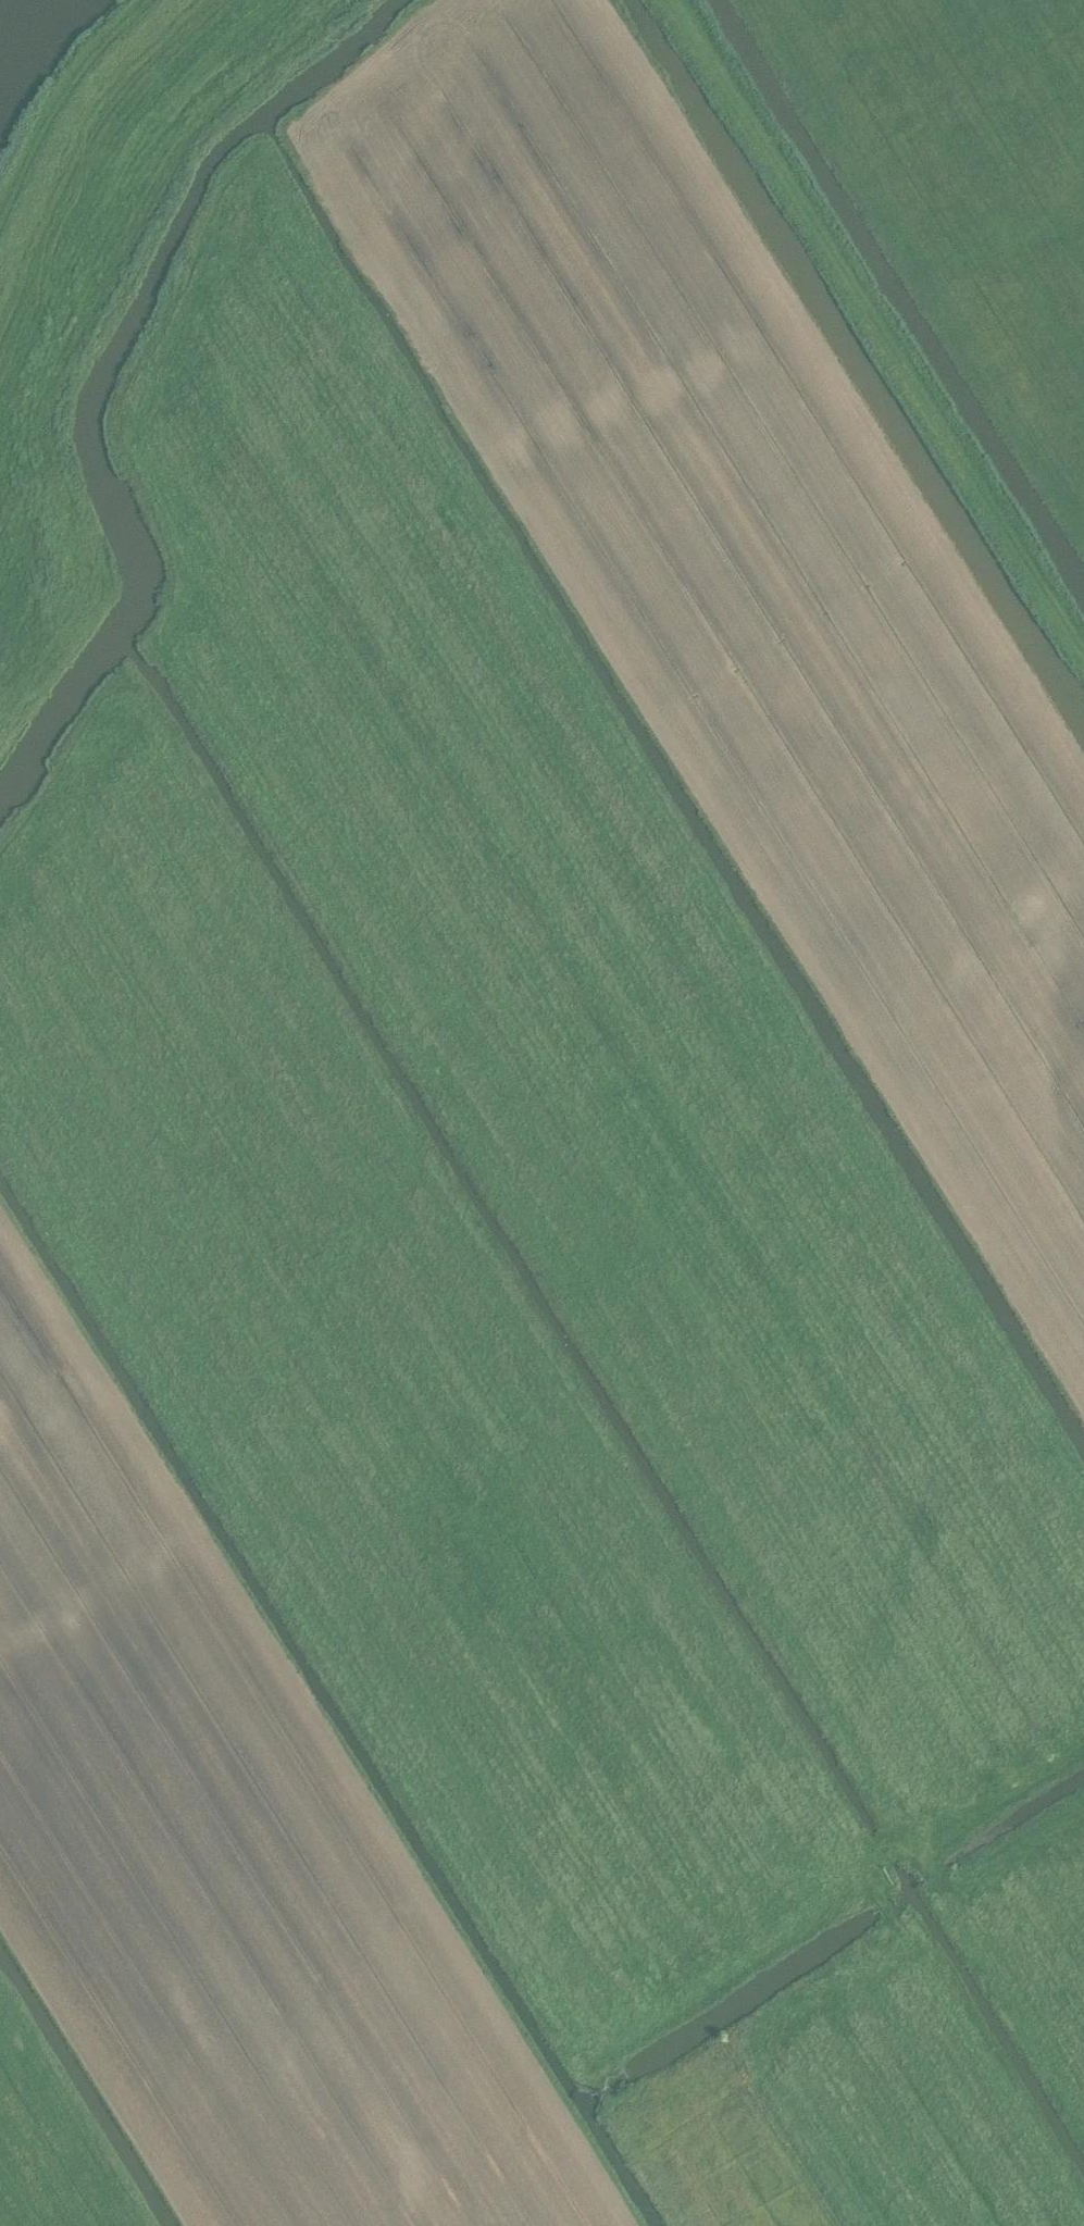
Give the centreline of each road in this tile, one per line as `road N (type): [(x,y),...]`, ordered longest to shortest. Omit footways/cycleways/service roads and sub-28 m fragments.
road 1 (track): [(674,0),(1083,655)]

